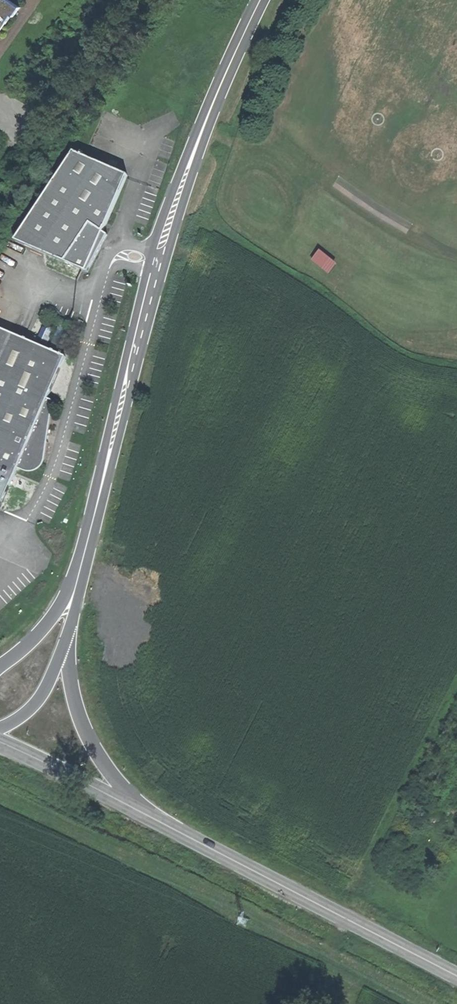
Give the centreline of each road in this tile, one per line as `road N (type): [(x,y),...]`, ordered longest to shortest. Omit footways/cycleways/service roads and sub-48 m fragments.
road 1 (secondary): [(80,572),(160,254),(260,0)]
road 2 (secondary): [(133,808),(456,975)]
road 3 (secondary): [(133,808),(91,745),(68,639)]
road 4 (secondary): [(0,742),(133,808)]
road 5 (secondary): [(80,572),(46,624),(0,667)]

